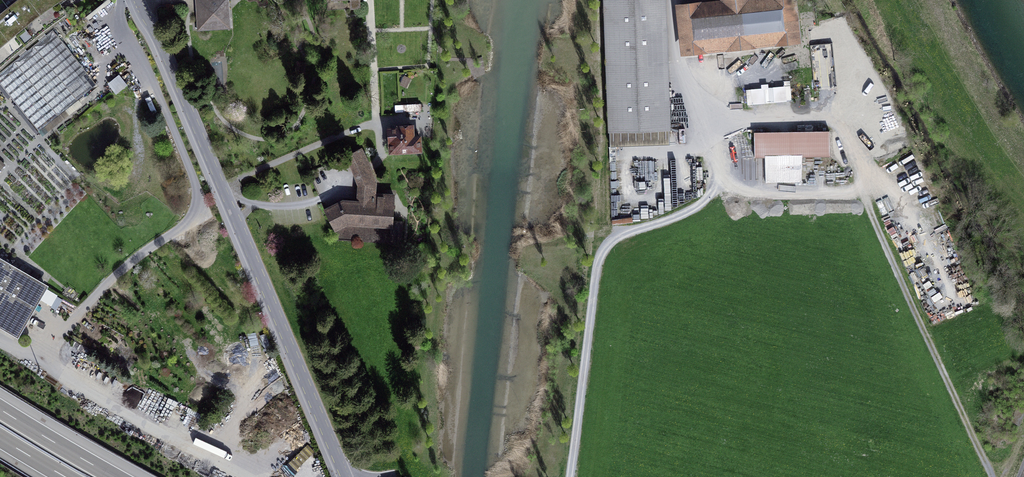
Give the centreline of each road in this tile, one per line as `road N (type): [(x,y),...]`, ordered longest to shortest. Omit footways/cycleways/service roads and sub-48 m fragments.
road 1 (residential): [(137,0),(345,476)]
road 2 (track): [(568,476),(592,279),(603,249),(698,207),(721,173)]
road 3 (track): [(863,194),(993,476)]
road 4 (residential): [(670,0),(674,80),(718,119),(808,113),(835,125)]
road 5 (motorway): [(115,476),(0,409)]

